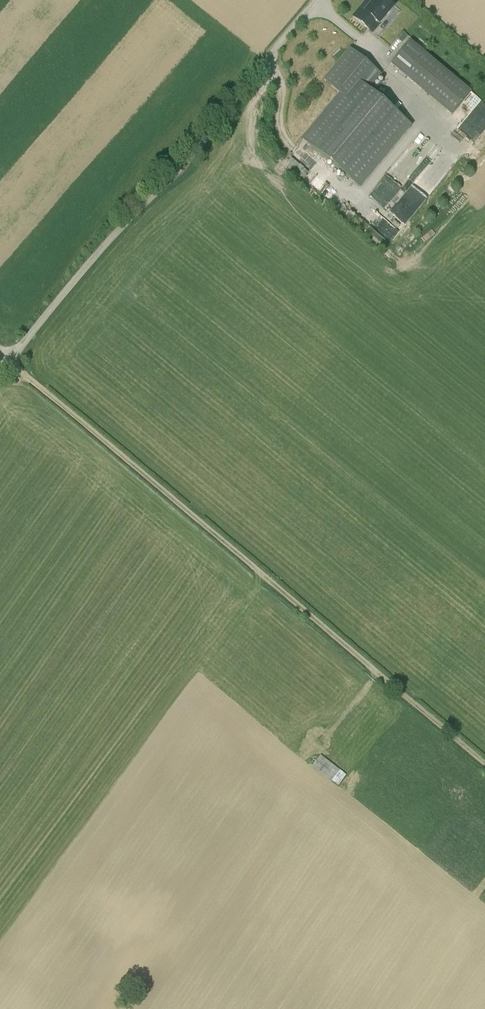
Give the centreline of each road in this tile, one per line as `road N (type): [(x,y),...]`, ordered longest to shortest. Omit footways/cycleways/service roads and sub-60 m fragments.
road 1 (unclassified): [(382,678),(10,362)]
road 2 (unclassified): [(10,362),(316,0)]
road 3 (track): [(484,764),(382,678)]

